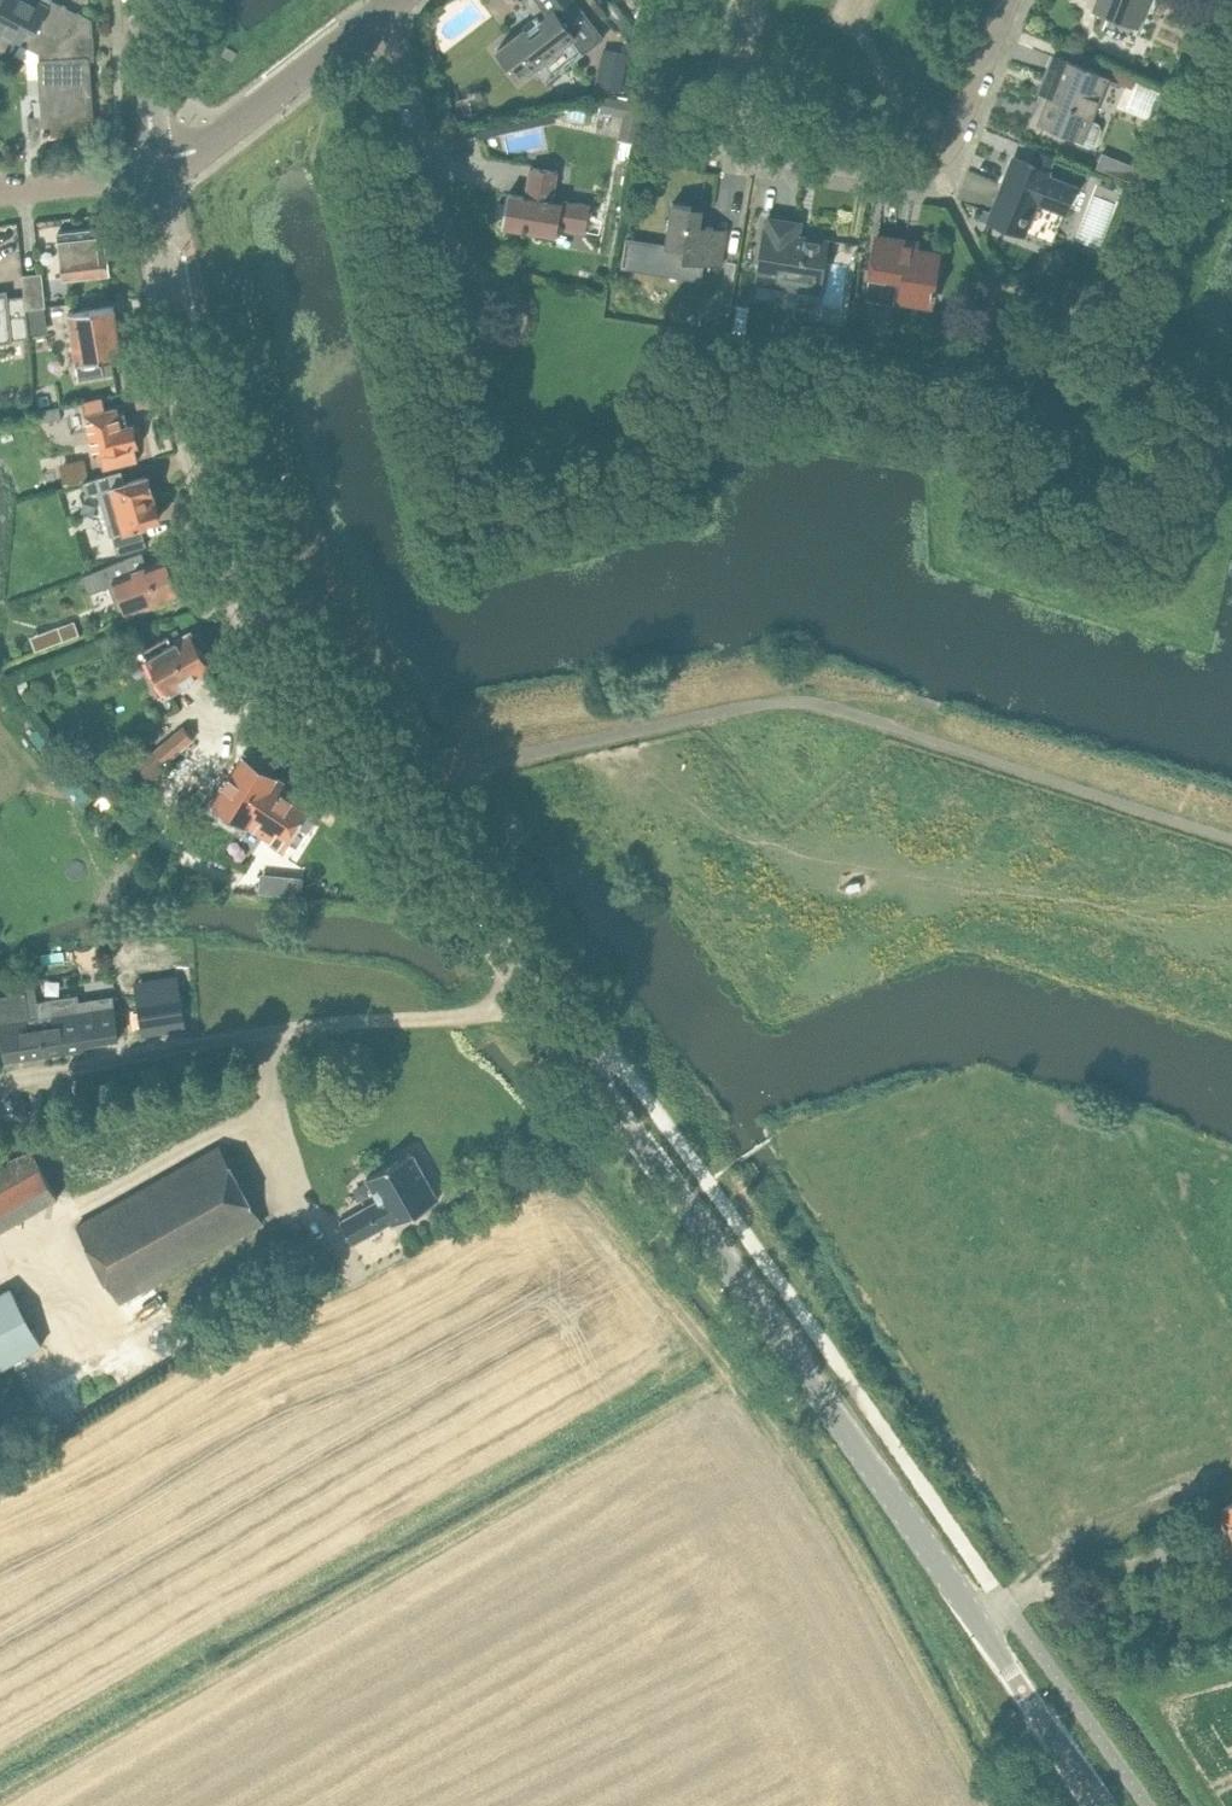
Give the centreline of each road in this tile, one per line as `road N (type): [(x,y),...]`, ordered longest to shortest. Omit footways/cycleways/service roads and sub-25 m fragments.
road 1 (secondary): [(531,989),(835,1410),(1098,1805)]
road 2 (secondary): [(155,171),(181,350),(209,474),(259,624),(531,989)]
road 3 (unclassified): [(0,1081),(259,1036),(492,1011),(531,989)]
road 4 (residential): [(1012,0),(966,125),(933,167),(893,179),(778,156),(745,127),(738,88)]
road 5 (residential): [(477,296),(448,243),(398,41),(378,15)]
road 6 (tertiary): [(378,15),(198,151),(155,171)]
road 7 (secondary): [(155,171),(149,0)]
road 8 (unclassified): [(0,192),(155,171)]

